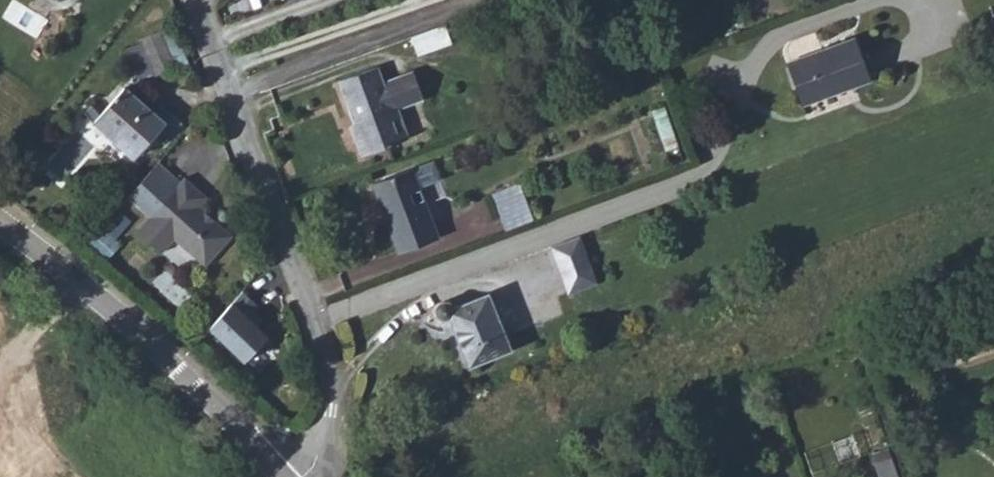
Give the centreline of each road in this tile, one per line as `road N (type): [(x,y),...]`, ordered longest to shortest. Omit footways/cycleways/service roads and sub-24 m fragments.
road 1 (residential): [(196,0),(328,372),(329,424),(301,476)]
road 2 (unclassified): [(0,224),(136,330),(285,476)]

